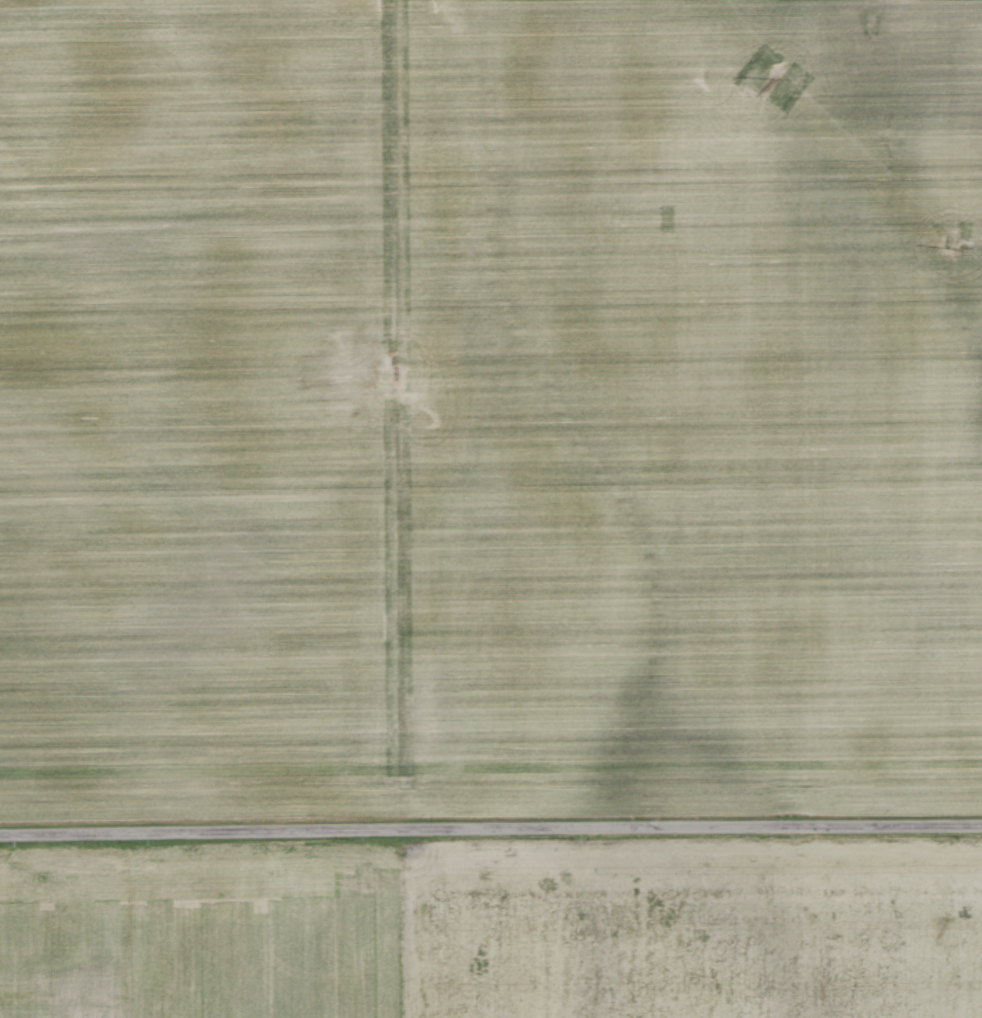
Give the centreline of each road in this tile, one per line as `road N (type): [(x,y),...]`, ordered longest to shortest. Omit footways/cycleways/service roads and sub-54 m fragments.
road 1 (residential): [(0,835),(981,824)]

